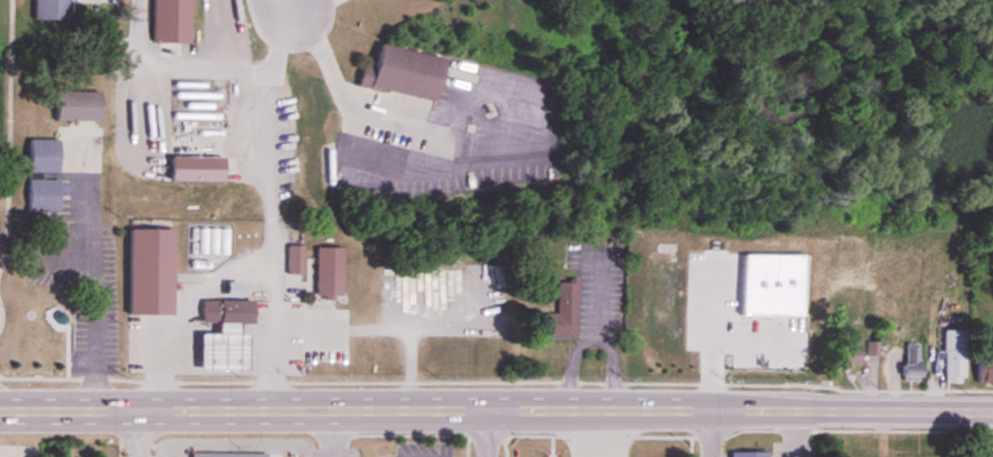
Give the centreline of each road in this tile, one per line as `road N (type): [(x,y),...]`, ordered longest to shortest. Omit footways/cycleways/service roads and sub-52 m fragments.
road 1 (primary): [(765,411),(0,410)]
road 2 (primary): [(992,413),(765,411)]

